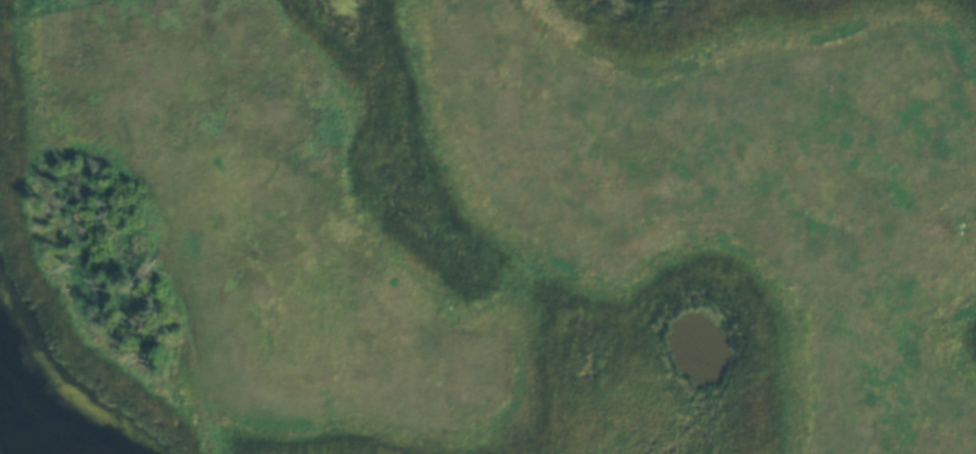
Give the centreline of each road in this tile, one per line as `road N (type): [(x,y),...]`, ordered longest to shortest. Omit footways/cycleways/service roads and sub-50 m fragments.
road 1 (track): [(224,453),(190,241),(135,127)]

